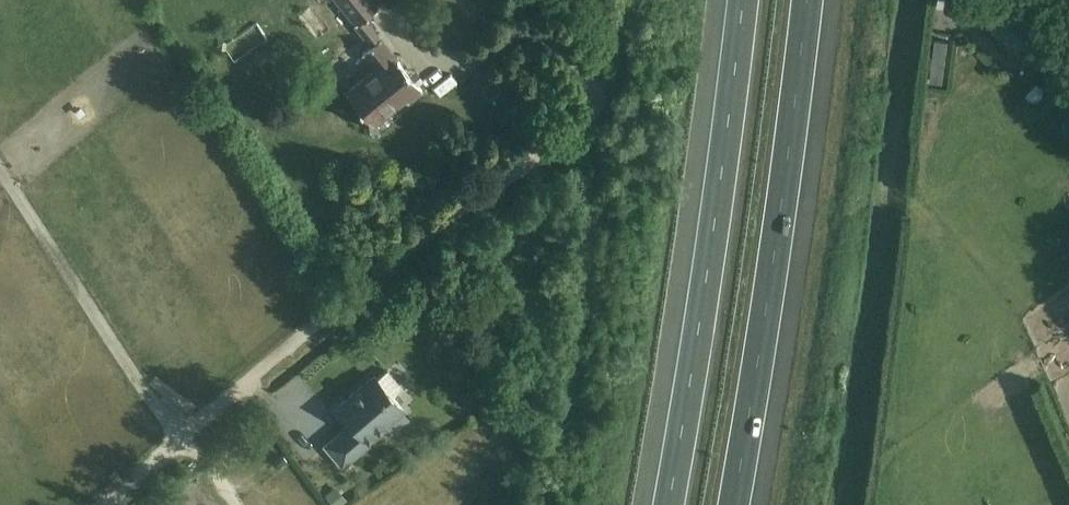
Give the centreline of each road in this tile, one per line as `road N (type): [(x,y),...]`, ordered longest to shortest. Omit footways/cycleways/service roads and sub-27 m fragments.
road 1 (track): [(516,33),(540,37),(586,75),(599,90),(590,109),(243,389)]
road 2 (motorway): [(742,0),(668,504)]
road 3 (motorway): [(734,504),(806,0)]
road 4 (track): [(181,440),(0,165)]
road 5 (track): [(102,504),(243,389)]

